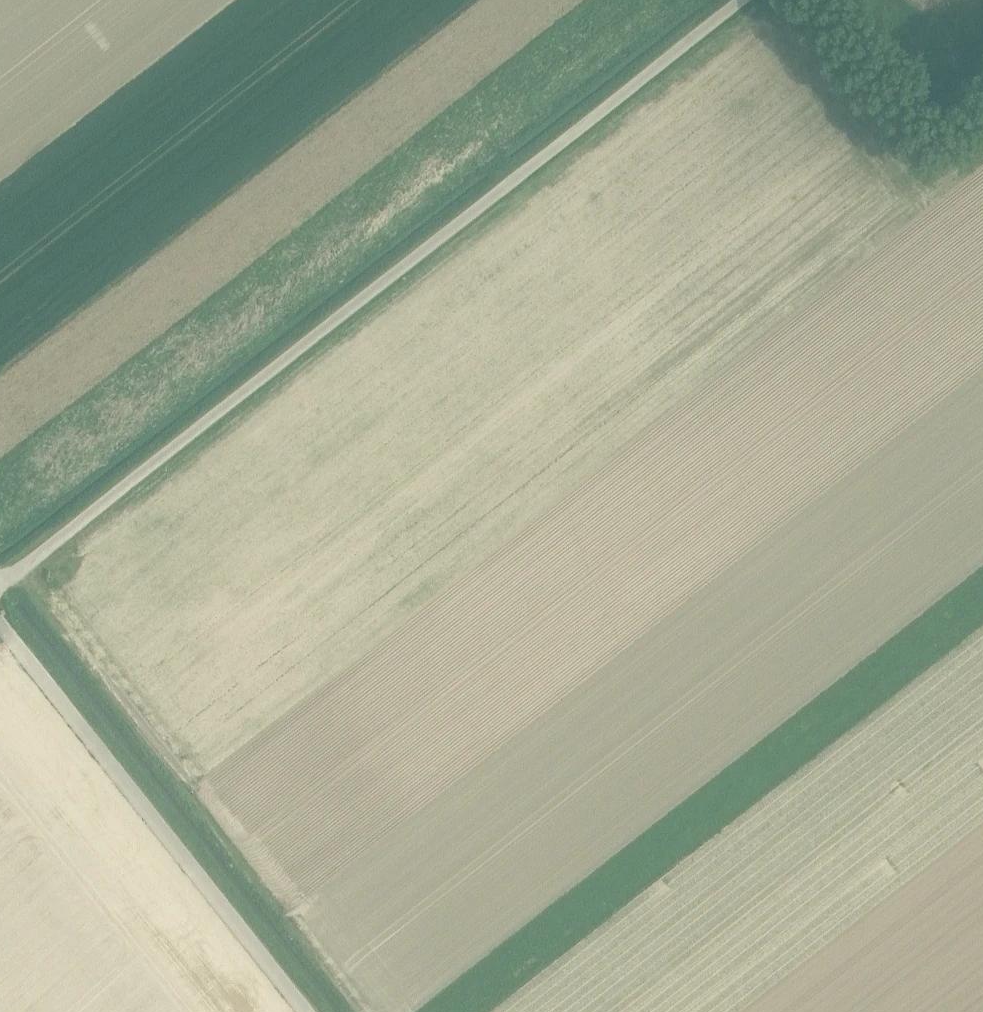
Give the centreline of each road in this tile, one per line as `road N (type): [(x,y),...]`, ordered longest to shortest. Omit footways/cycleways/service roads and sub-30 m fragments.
road 1 (unclassified): [(0,585),(744,0)]
road 2 (track): [(306,1011),(0,625)]

